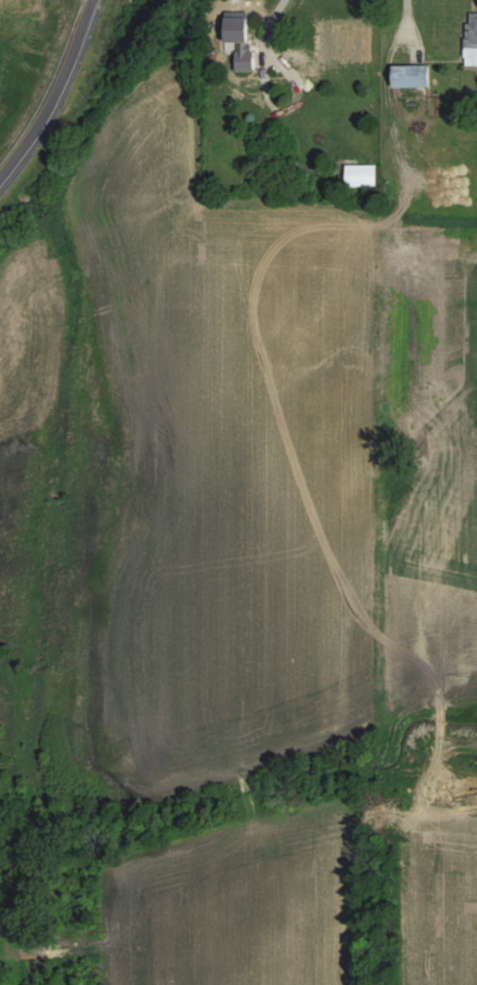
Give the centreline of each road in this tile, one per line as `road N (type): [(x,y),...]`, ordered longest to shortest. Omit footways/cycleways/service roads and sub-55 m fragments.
road 1 (primary): [(0,178),(51,104),(92,0)]

